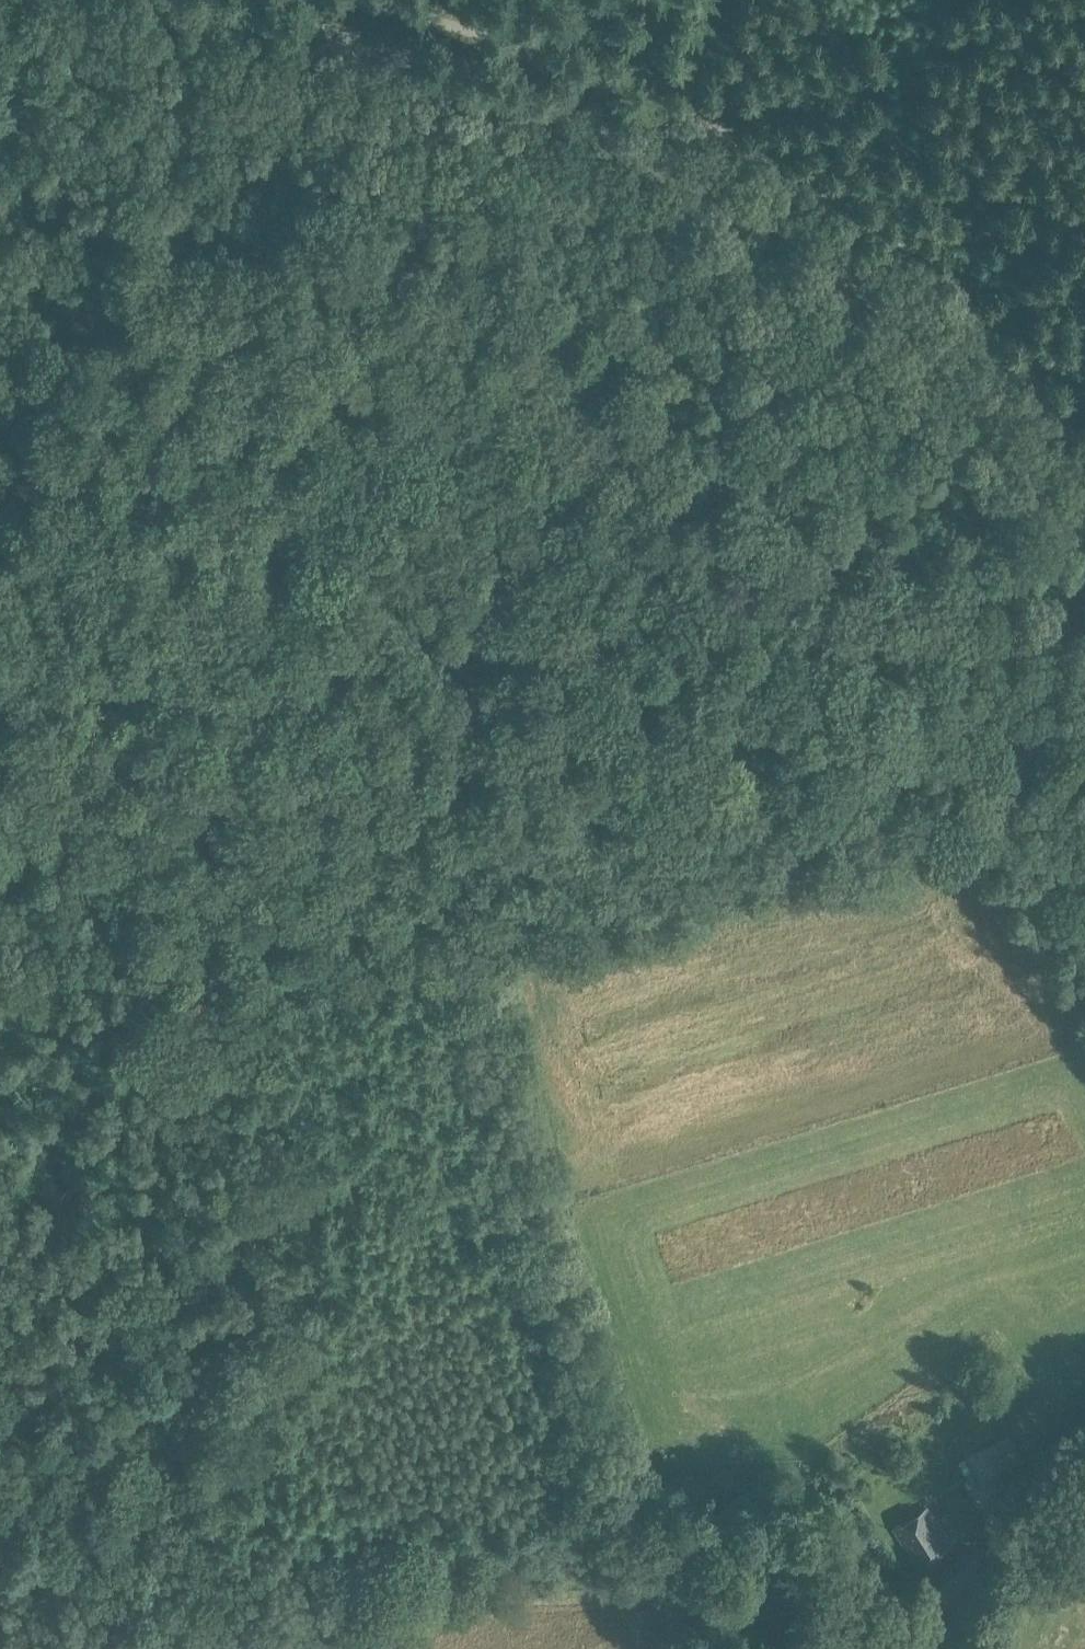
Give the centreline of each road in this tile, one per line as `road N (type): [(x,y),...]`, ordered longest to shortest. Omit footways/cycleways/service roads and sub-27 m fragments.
road 1 (tertiary): [(1084,542),(916,333),(753,199),(674,161),(222,0)]
road 2 (track): [(922,1606),(781,1516),(751,1506),(650,1512),(446,1548),(409,1607),(354,1648)]
road 3 (track): [(438,958),(599,1520)]
road 4 (unclassified): [(889,1648),(922,1606),(1084,1495)]

